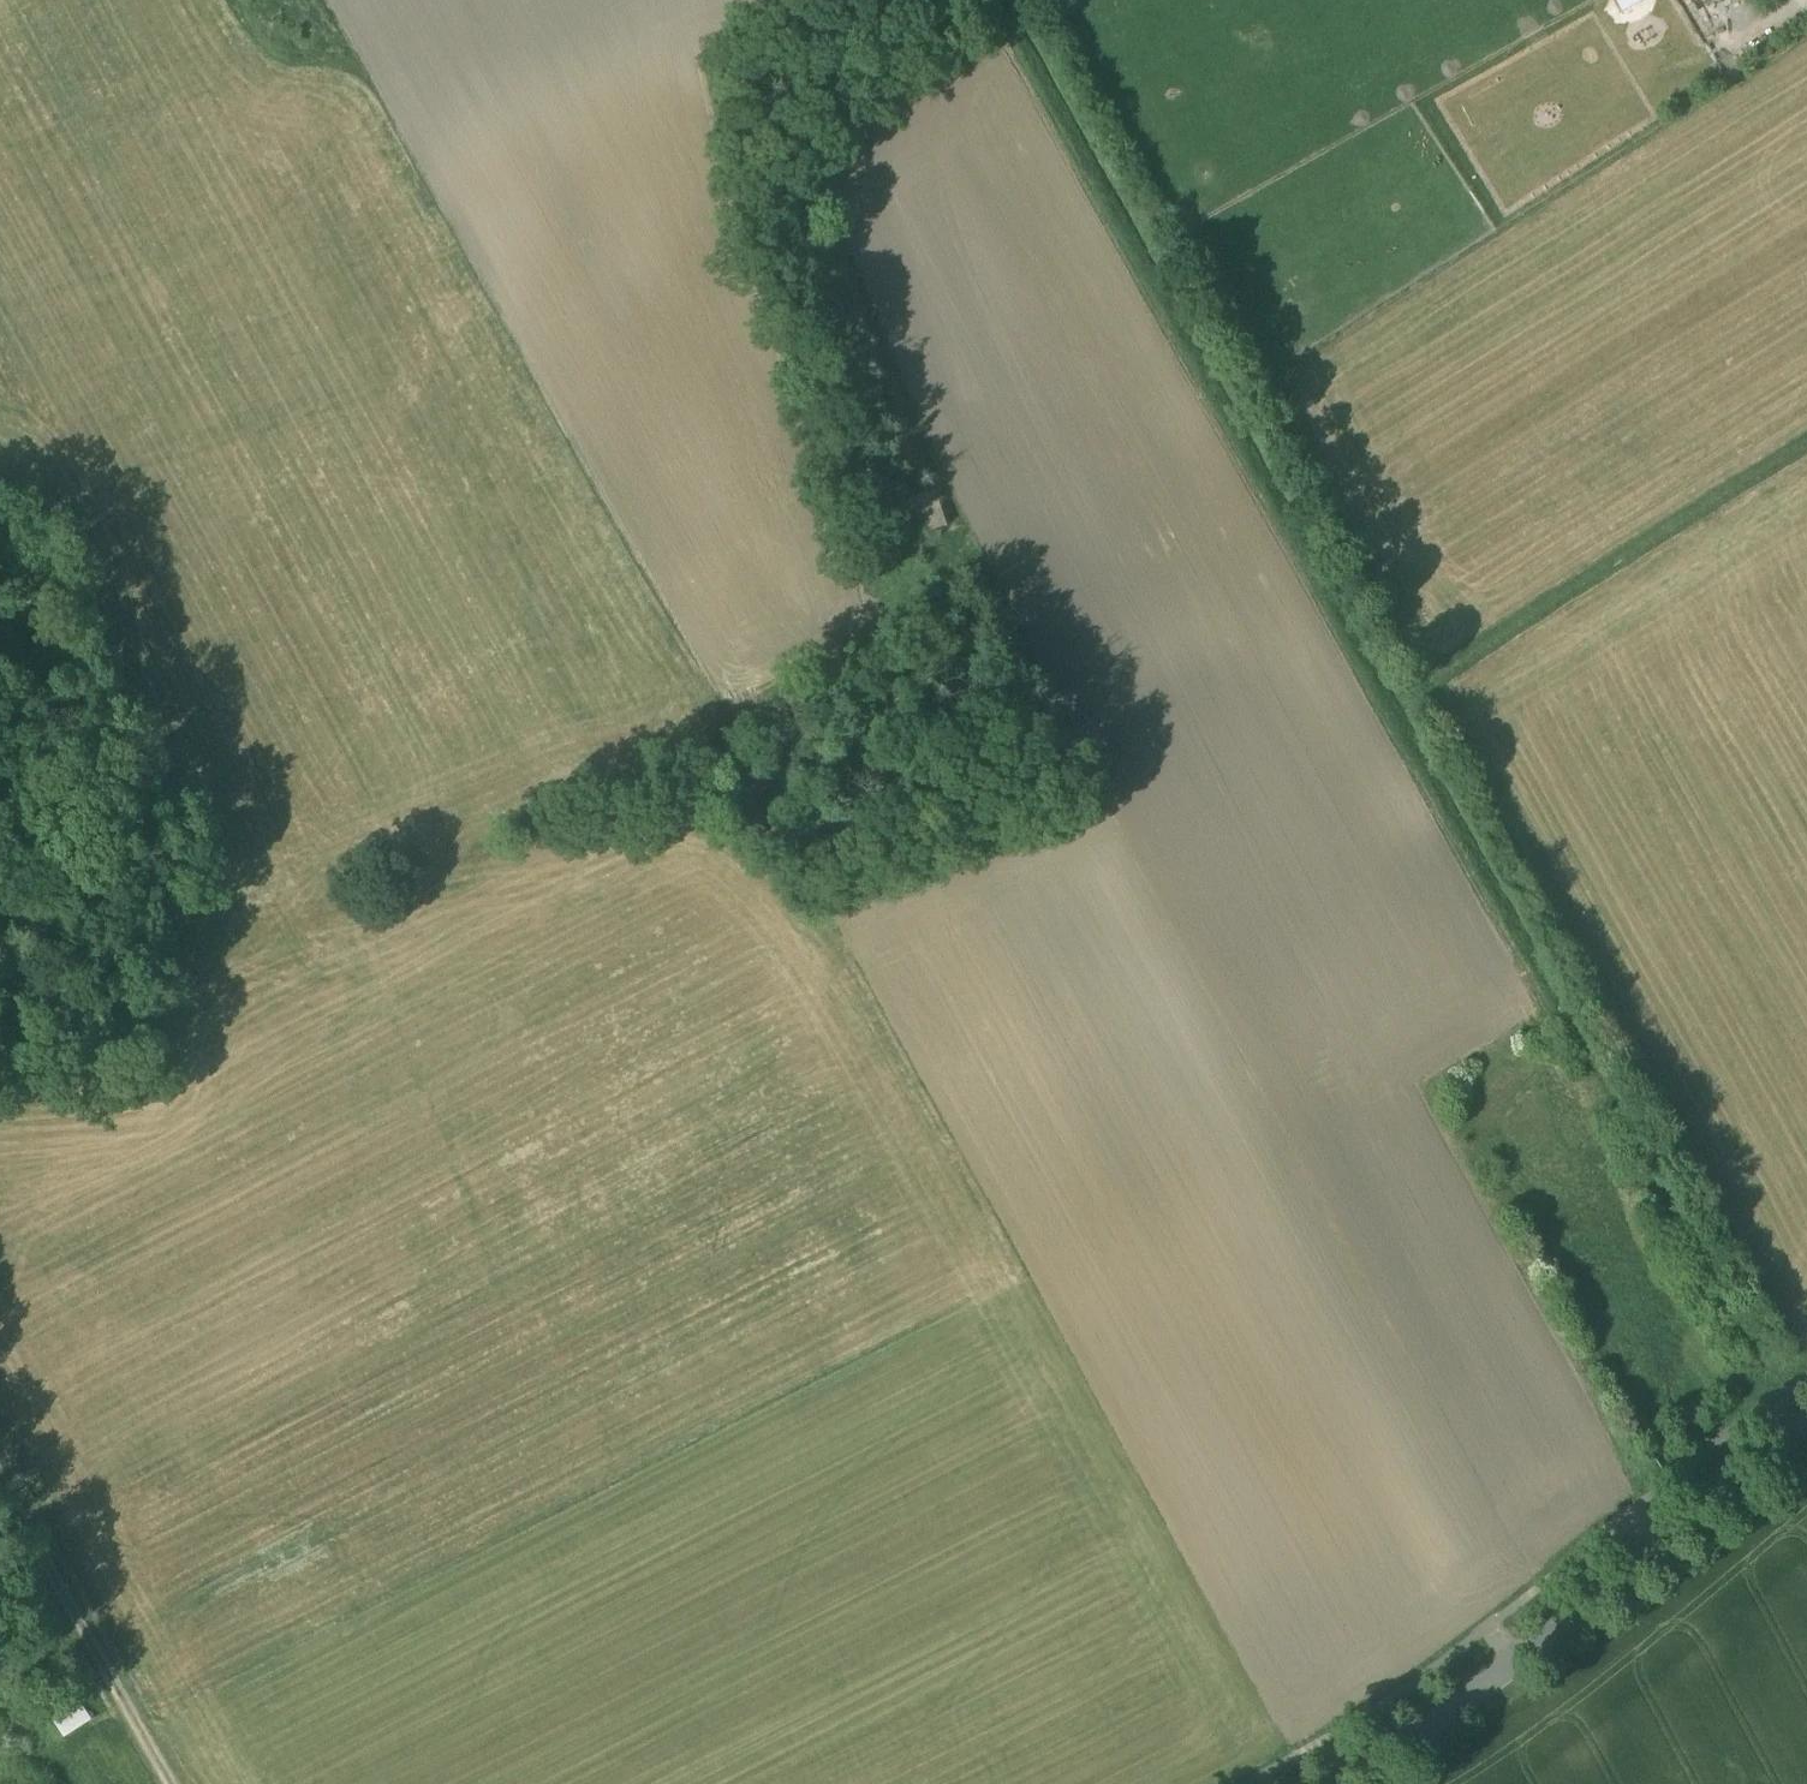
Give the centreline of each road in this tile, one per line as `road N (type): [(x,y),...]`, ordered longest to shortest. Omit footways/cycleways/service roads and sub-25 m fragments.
road 1 (tertiary): [(1337,1783),(1506,1671),(1806,1429)]
road 2 (track): [(0,1482),(169,1783)]

